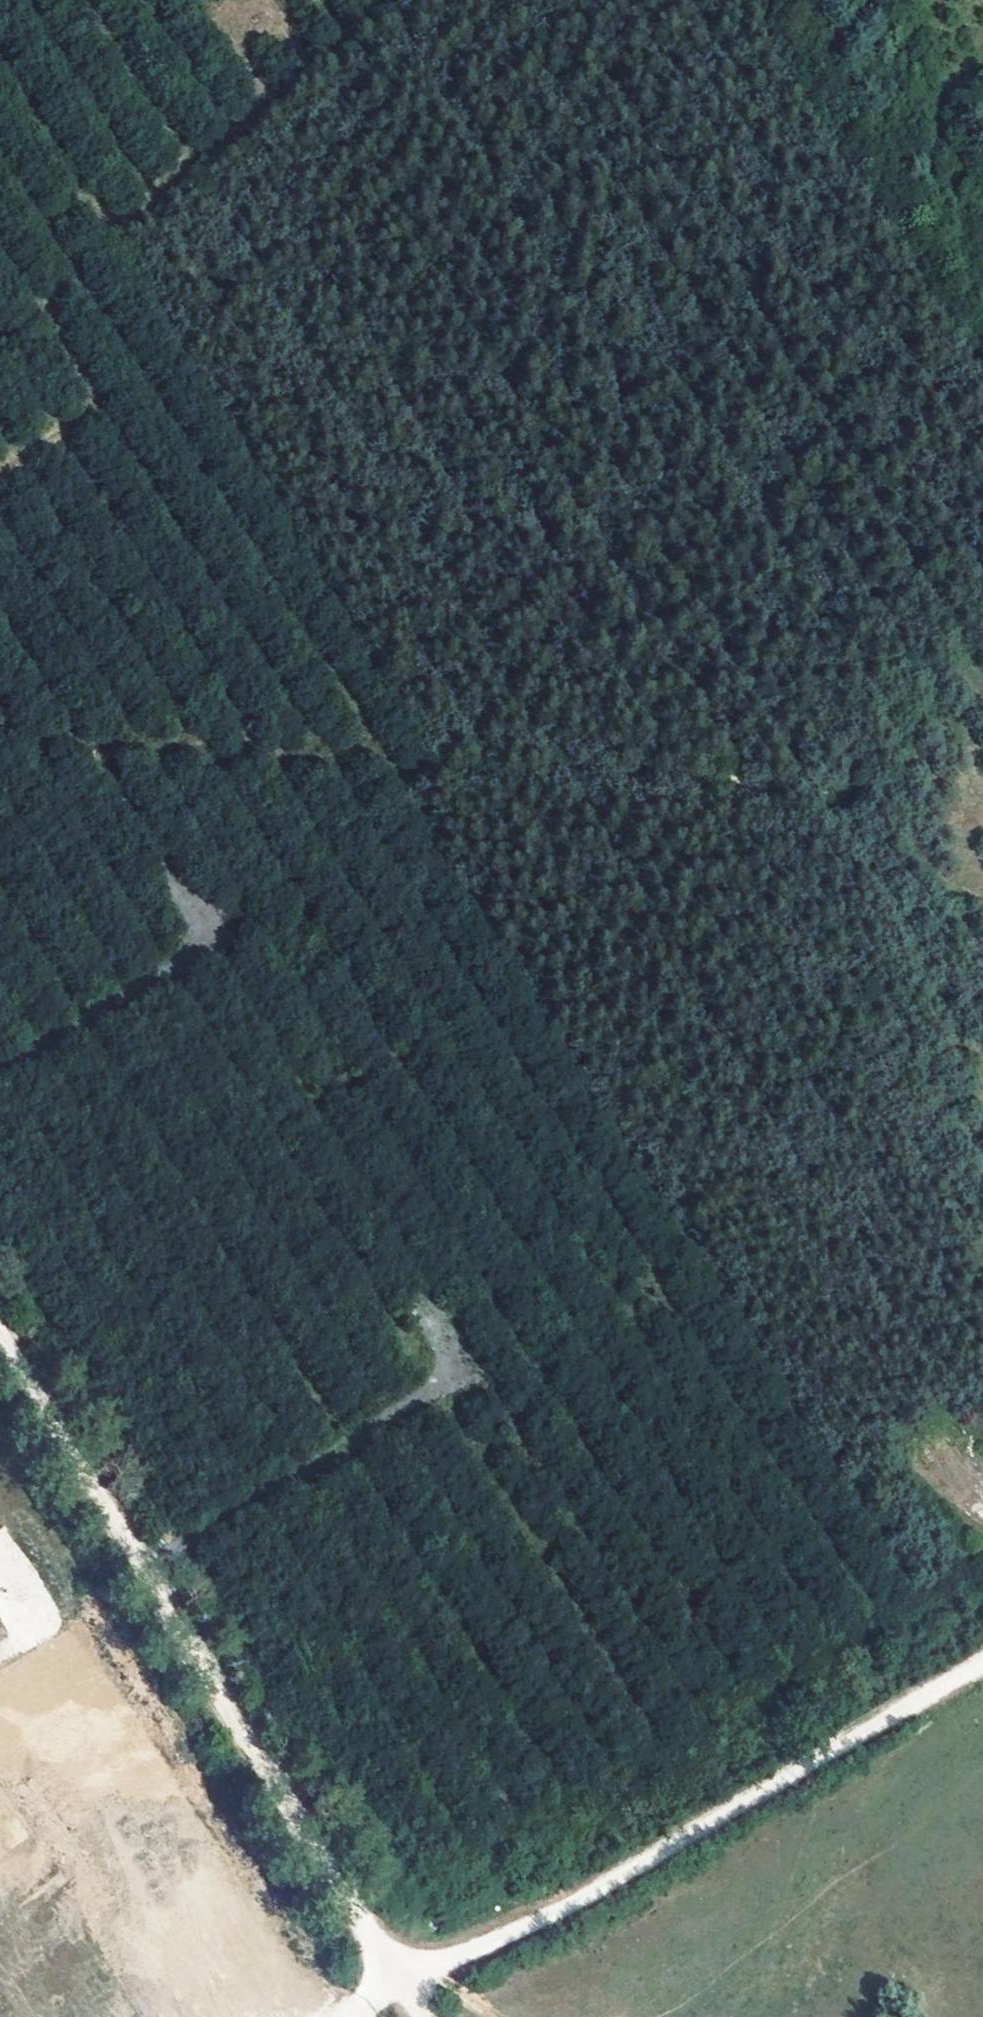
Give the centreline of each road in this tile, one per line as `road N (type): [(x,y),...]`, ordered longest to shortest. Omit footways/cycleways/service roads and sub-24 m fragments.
road 1 (track): [(0,1350),(422,2016)]
road 2 (track): [(397,1976),(982,1670)]

